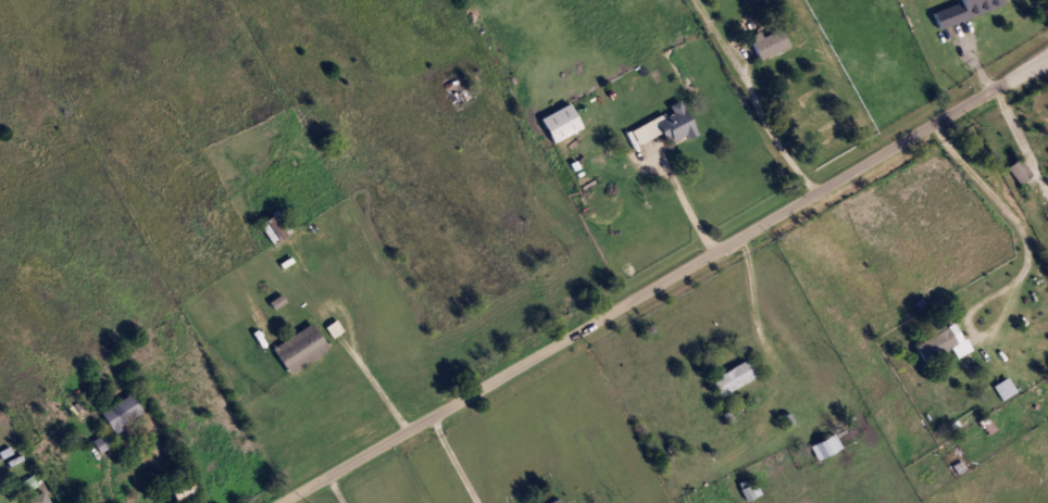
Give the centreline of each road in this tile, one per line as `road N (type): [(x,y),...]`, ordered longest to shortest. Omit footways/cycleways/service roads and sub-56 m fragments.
road 1 (residential): [(282,502),(1047,56)]
road 2 (residential): [(700,0),(753,108),(816,193)]
road 3 (residential): [(1047,282),(1032,257),(991,347),(1018,376),(1047,367)]
road 4 (residential): [(940,120),(950,148),(1025,229),(1032,257)]
road 5 (residential): [(153,458),(113,489),(112,458),(128,437),(147,438),(153,458)]
road 6 (residential): [(783,366),(757,320),(747,234)]
road 7 (residential): [(346,311),(355,350),(323,318),(321,303),(339,297),(346,311)]
road 8 (residential): [(650,143),(716,251)]

